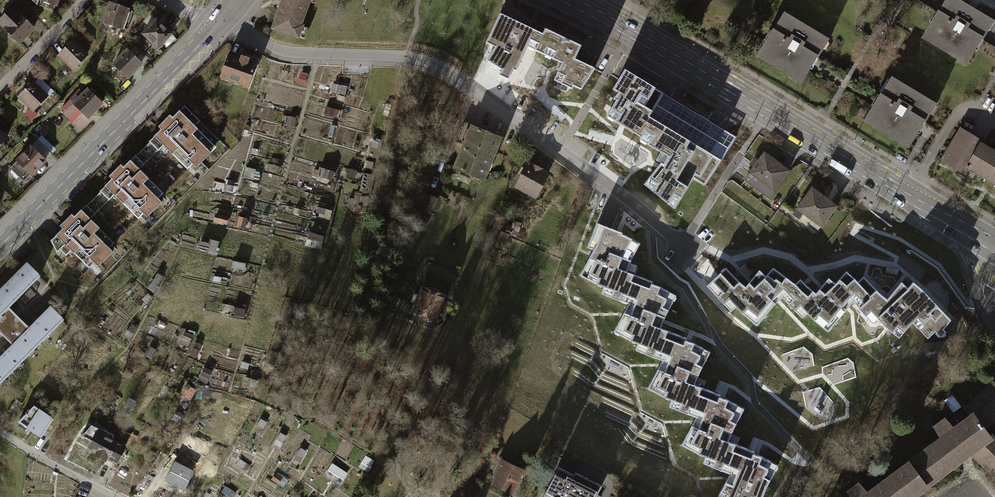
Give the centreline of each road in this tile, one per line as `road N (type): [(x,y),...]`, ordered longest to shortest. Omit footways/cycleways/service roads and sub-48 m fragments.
road 1 (residential): [(220,24),(286,53),(406,58),(443,68),(682,244)]
road 2 (primary): [(994,248),(573,0)]
road 3 (track): [(319,54),(234,395)]
road 4 (tertiary): [(220,24),(0,245)]

